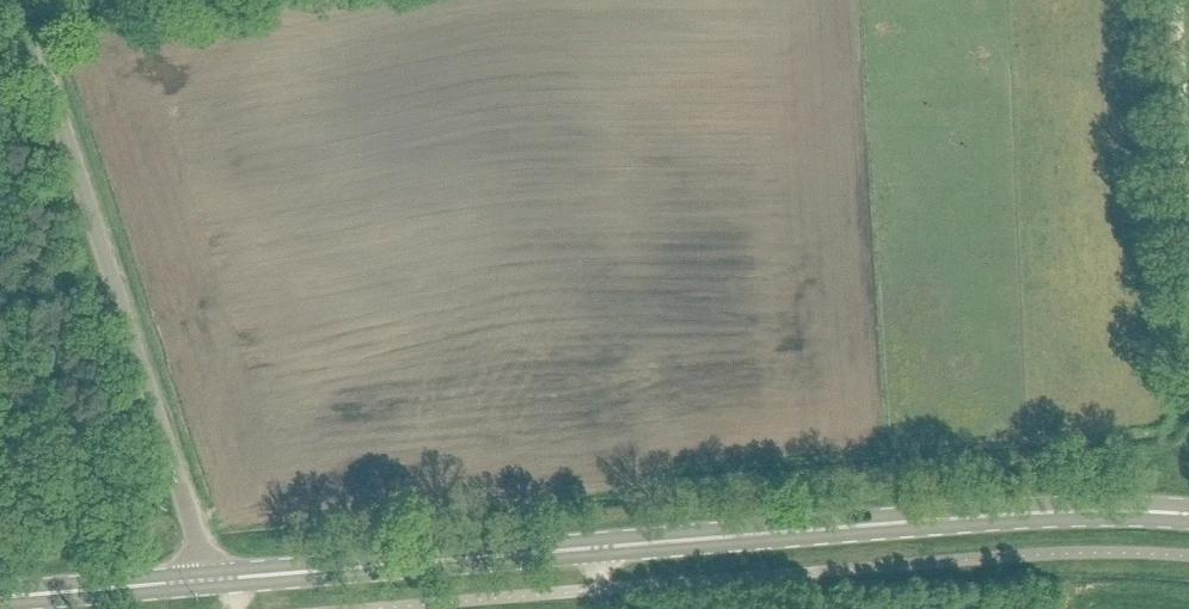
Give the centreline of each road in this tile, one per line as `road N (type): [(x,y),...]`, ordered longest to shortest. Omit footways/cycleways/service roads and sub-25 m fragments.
road 1 (secondary): [(200,580),(1046,512),(1188,514)]
road 2 (unclassified): [(200,580),(198,542),(21,0)]
road 3 (secondary): [(0,597),(200,580)]
road 4 (track): [(1188,186),(1177,0)]

